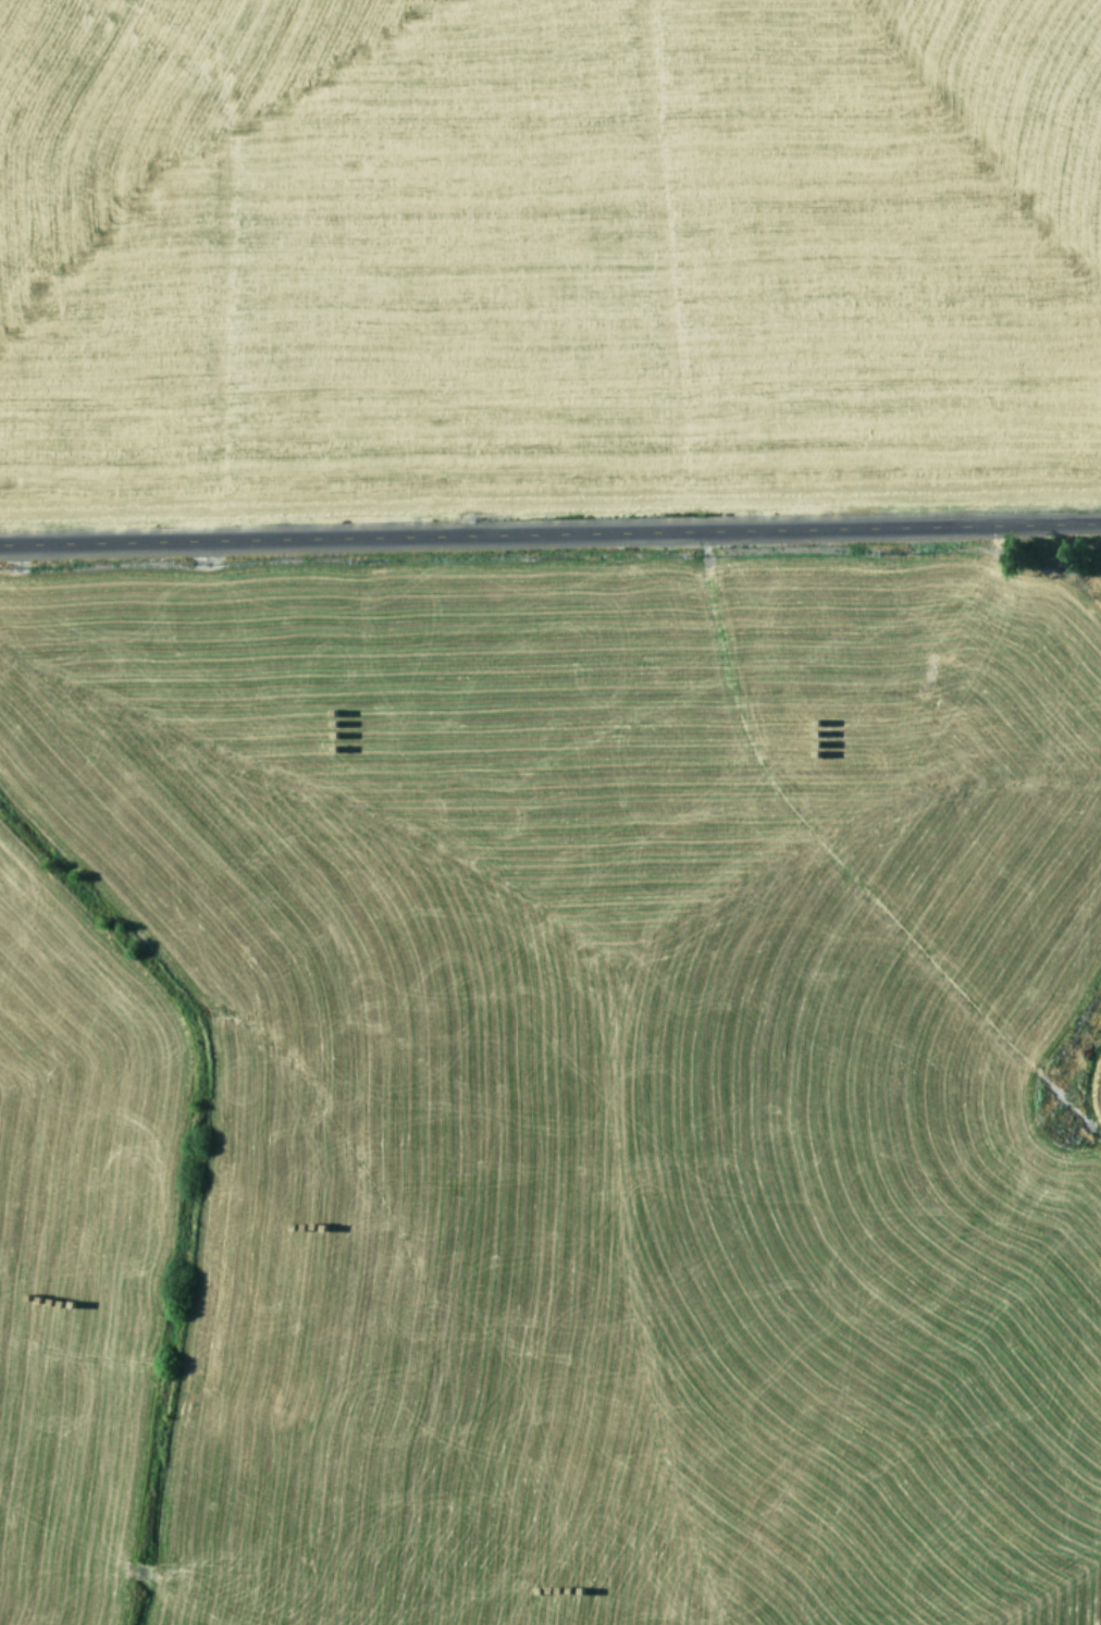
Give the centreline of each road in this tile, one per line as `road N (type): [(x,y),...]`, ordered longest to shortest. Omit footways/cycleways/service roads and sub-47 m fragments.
road 1 (residential): [(0,546),(1100,527)]

